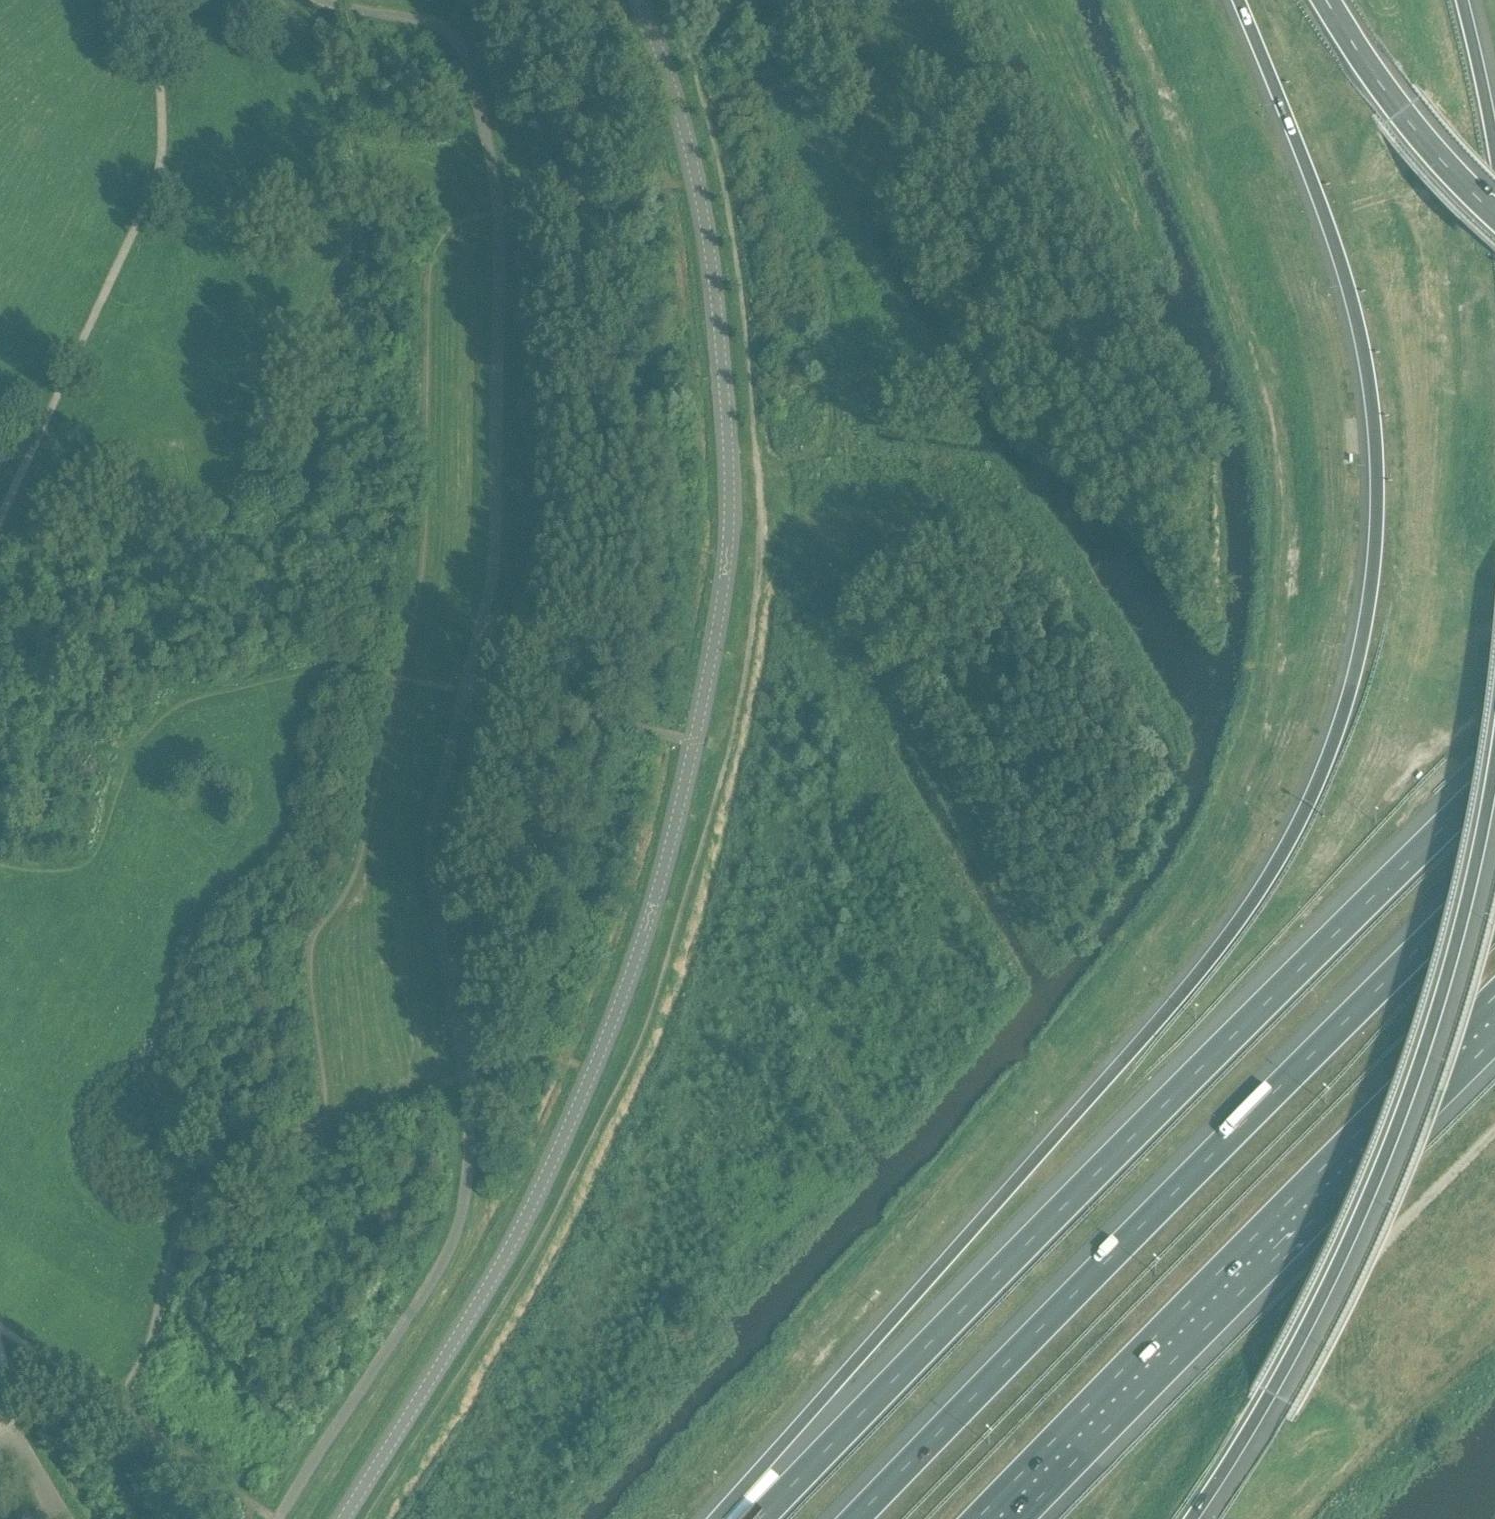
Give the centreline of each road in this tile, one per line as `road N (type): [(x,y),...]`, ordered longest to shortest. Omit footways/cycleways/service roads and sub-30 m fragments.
road 1 (motorway): [(1239,0),(1336,248),(1374,411),(1374,584),(1353,697),(1290,848),(1185,995),(721,1518)]
road 2 (motorway): [(1494,771),(760,1518)]
road 3 (motorway): [(1494,875),(858,1518)]
road 4 (unclassified): [(696,743),(648,926),(593,1070),(507,1256),(344,1518)]
road 5 (motorway): [(1191,1518),(1302,1348),(1369,1210),(1452,986),(1494,802)]
road 6 (unclassified): [(696,743),(731,534),(731,479),(694,183),(639,0)]
road 7 (motorway): [(999,1518),(1494,1019)]
road 8 (track): [(666,0),(737,267),(766,526)]
road 9 (motorway): [(1326,0),(1401,115),(1494,215)]
road 10 (motorway): [(1494,160),(1461,0)]

